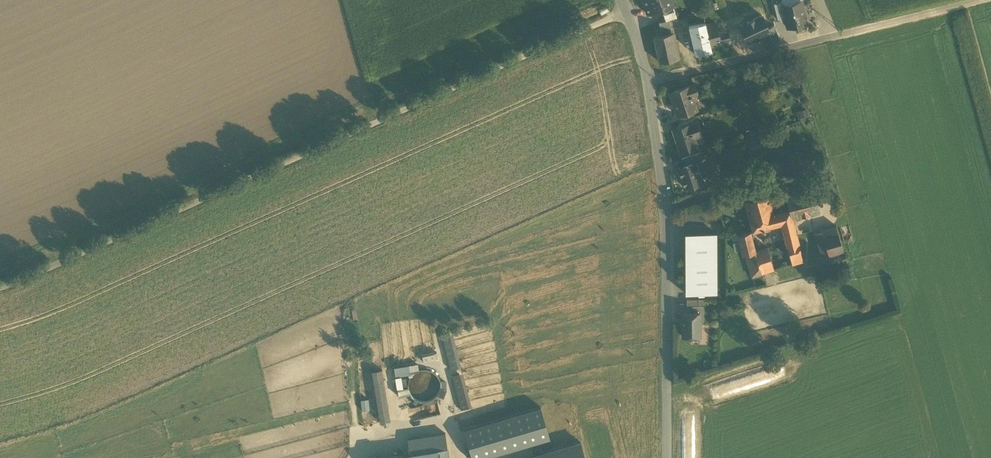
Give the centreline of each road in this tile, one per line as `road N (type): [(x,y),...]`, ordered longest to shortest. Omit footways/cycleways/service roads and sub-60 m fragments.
road 1 (track): [(625,10),(0,286)]
road 2 (residential): [(668,457),(668,211),(649,82)]
road 3 (unclassified): [(649,82),(980,0)]

